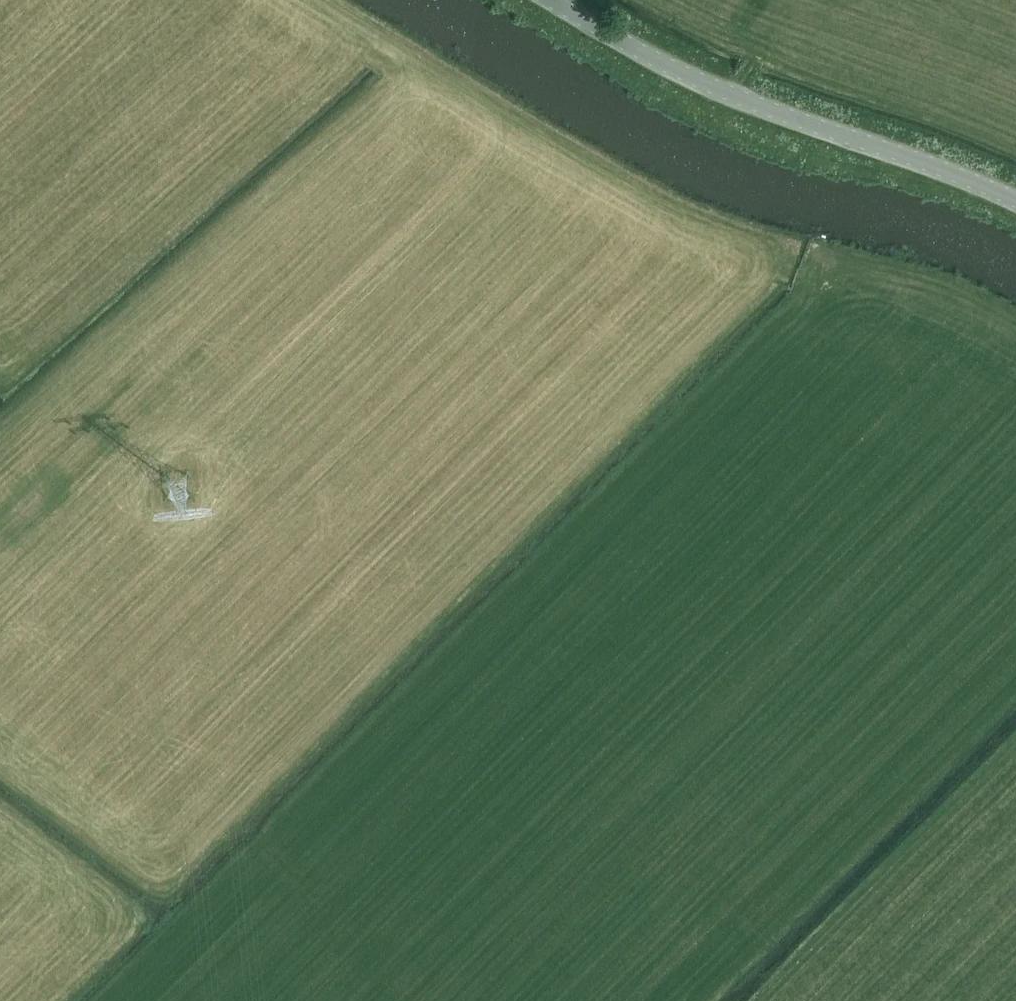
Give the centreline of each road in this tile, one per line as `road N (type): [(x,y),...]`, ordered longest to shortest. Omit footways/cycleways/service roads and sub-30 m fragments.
road 1 (tertiary): [(1015,201),(731,95),(553,0)]

